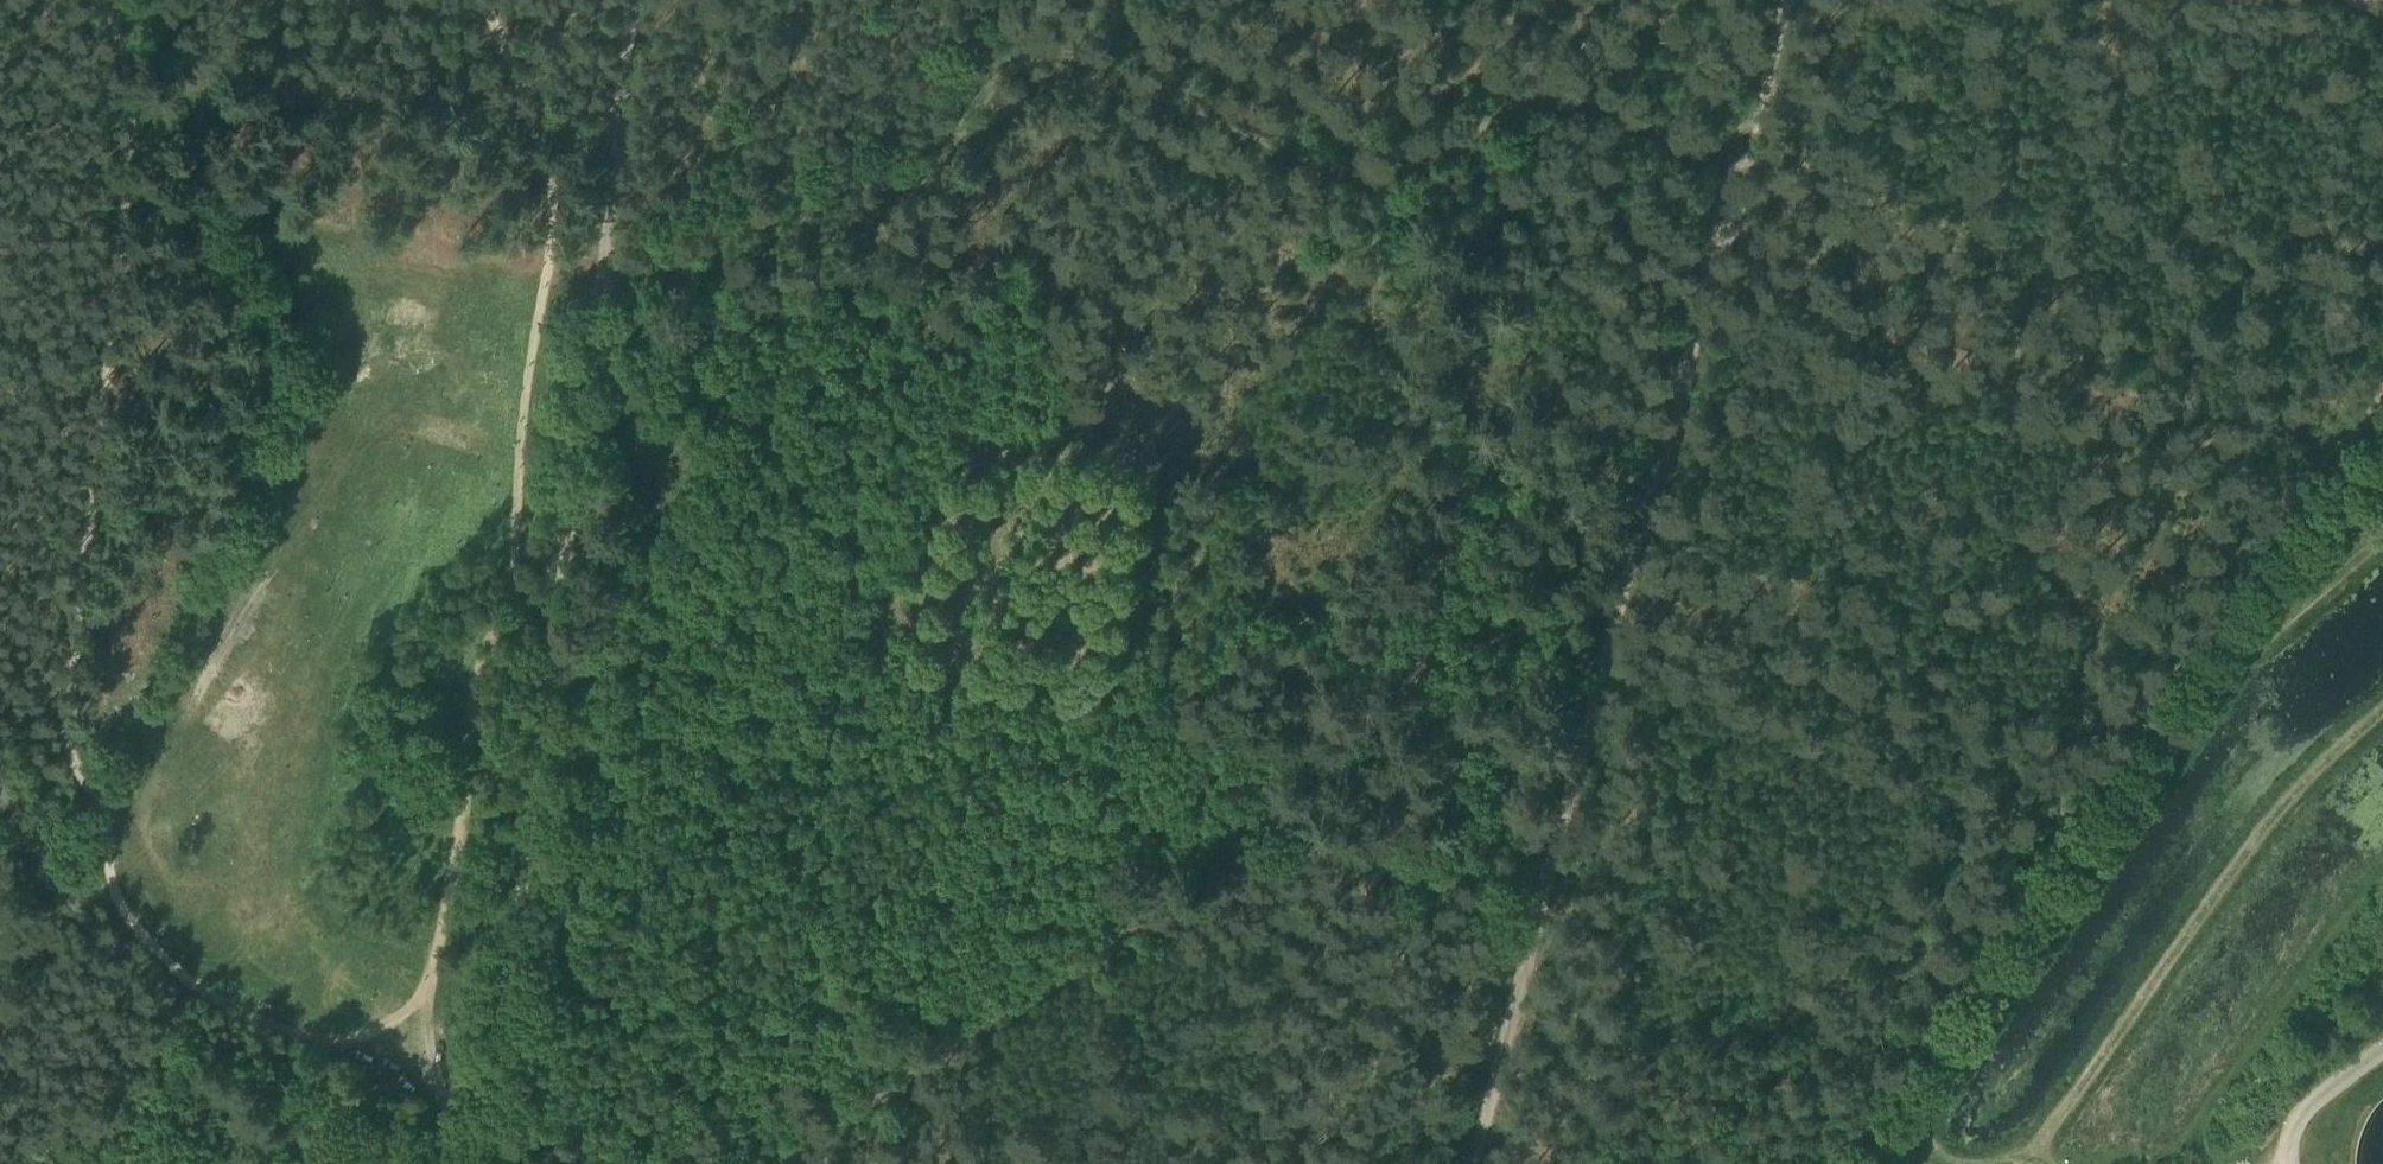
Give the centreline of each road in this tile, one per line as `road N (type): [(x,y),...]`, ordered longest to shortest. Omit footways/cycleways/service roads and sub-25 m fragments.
road 1 (track): [(2382,389),(1832,1163)]
road 2 (track): [(2382,533),(2267,628),(1882,1163)]
road 3 (track): [(2036,1150),(2302,777),(2382,708)]
road 4 (track): [(1896,1144),(1936,1162),(1993,1163),(2036,1150)]

